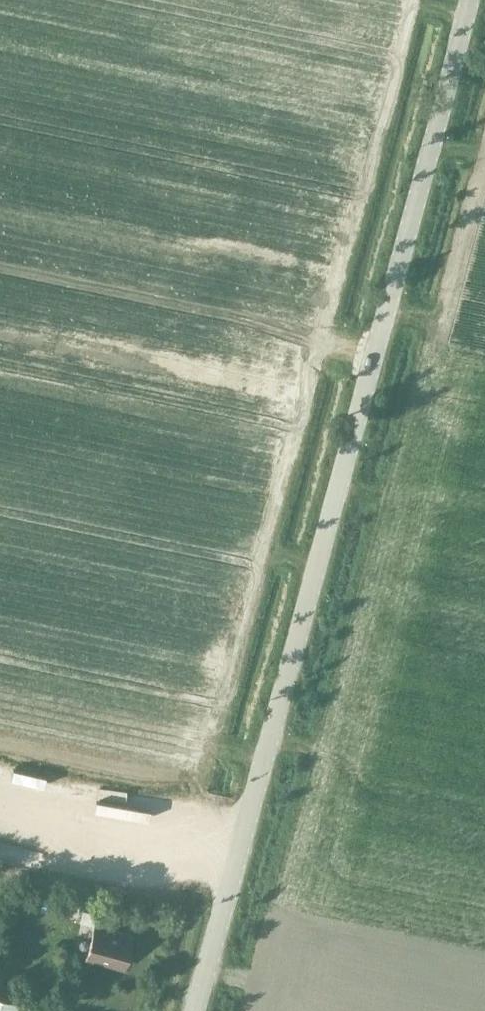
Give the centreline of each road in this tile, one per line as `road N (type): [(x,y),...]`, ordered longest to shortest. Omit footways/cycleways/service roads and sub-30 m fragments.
road 1 (tertiary): [(200,1010),(472,0)]

